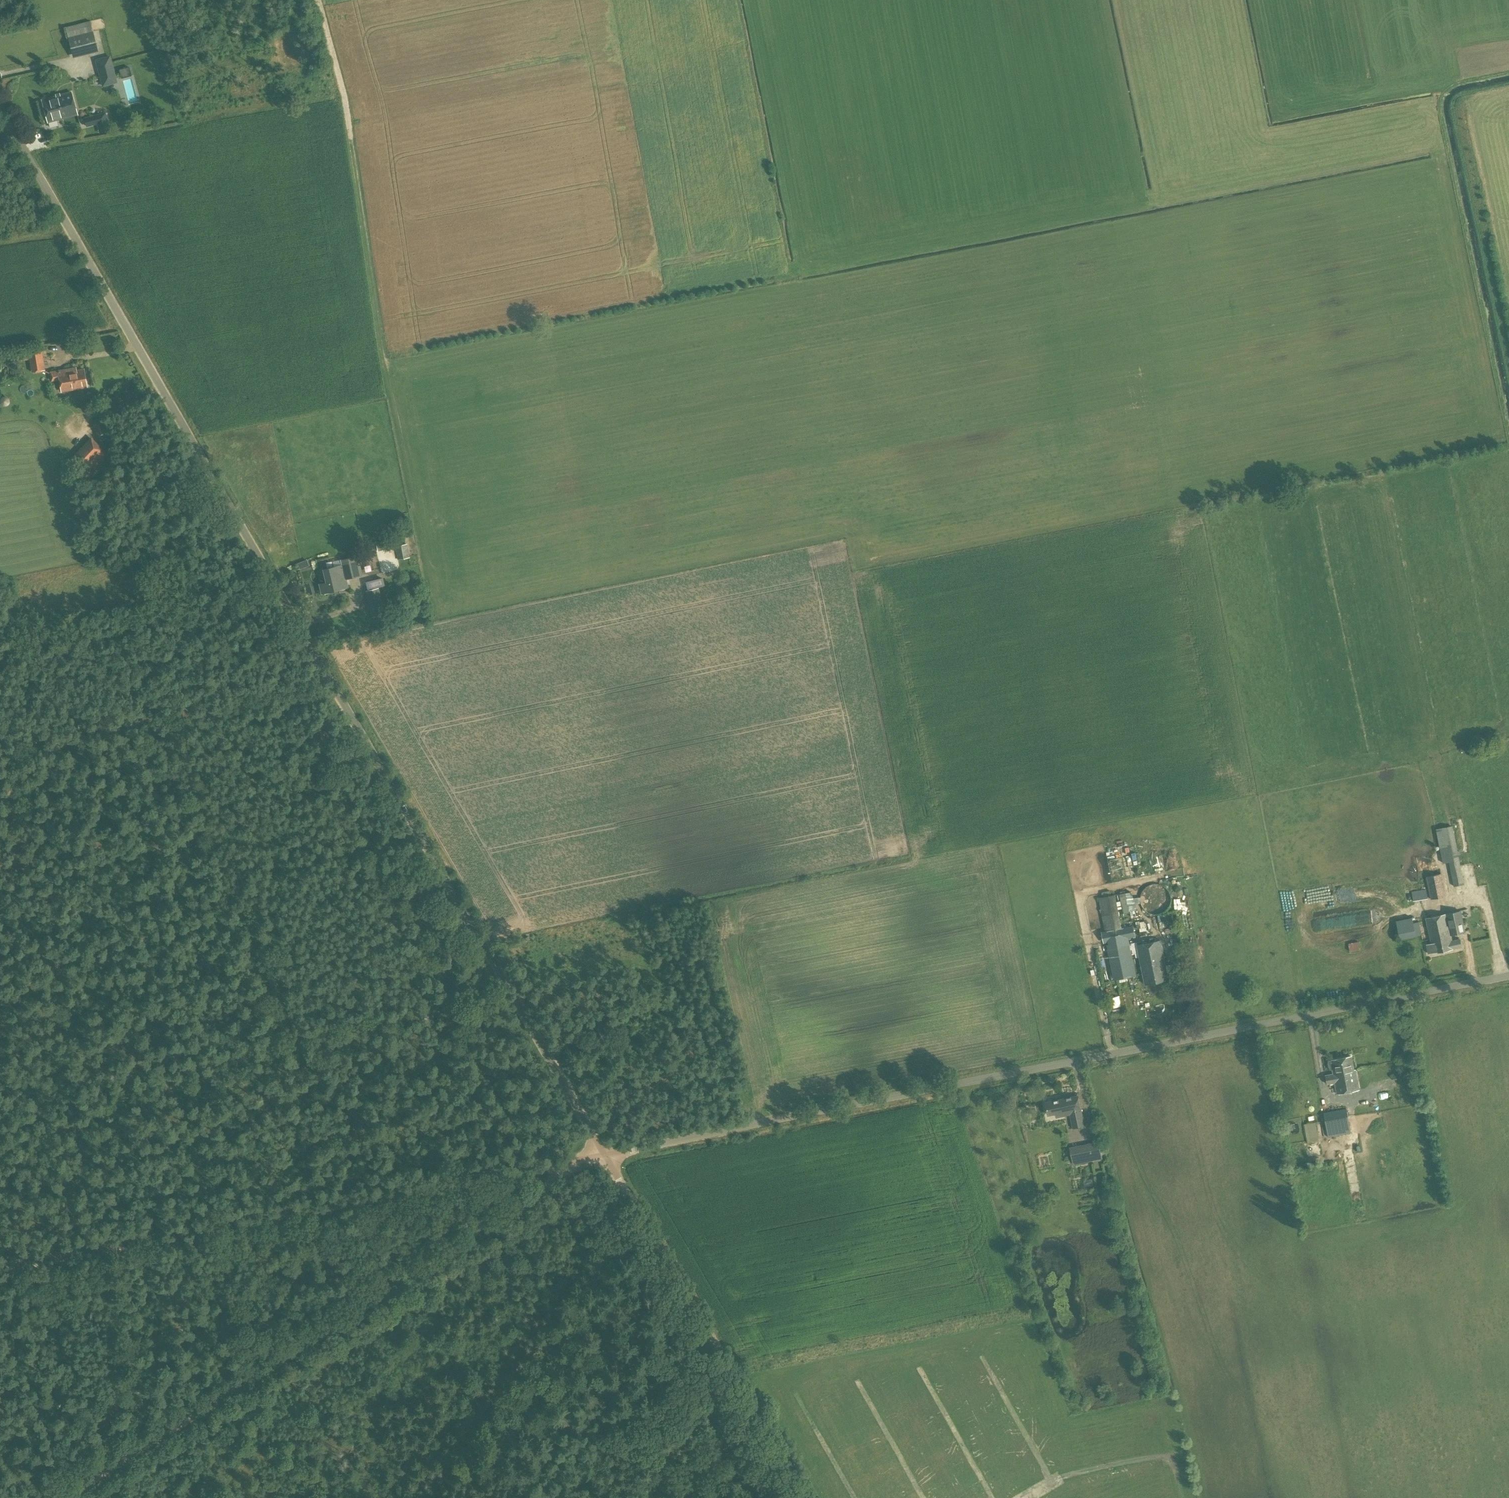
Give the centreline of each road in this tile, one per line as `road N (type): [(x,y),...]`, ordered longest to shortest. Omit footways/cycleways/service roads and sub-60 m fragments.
road 1 (unclassified): [(603,1155),(0,106)]
road 2 (unclassified): [(603,1155),(1508,979)]
road 3 (unclassified): [(0,1269),(603,1155)]
road 4 (track): [(570,1162),(514,1207),(62,1497)]
road 5 (track): [(492,960),(468,977),(450,1010),(413,1024),(316,1034),(103,1123),(0,1155)]
road 6 (unclassified): [(800,1497),(603,1155)]
road 7 (track): [(753,1127),(684,996),(656,974),(613,966),(563,973),(513,998)]

